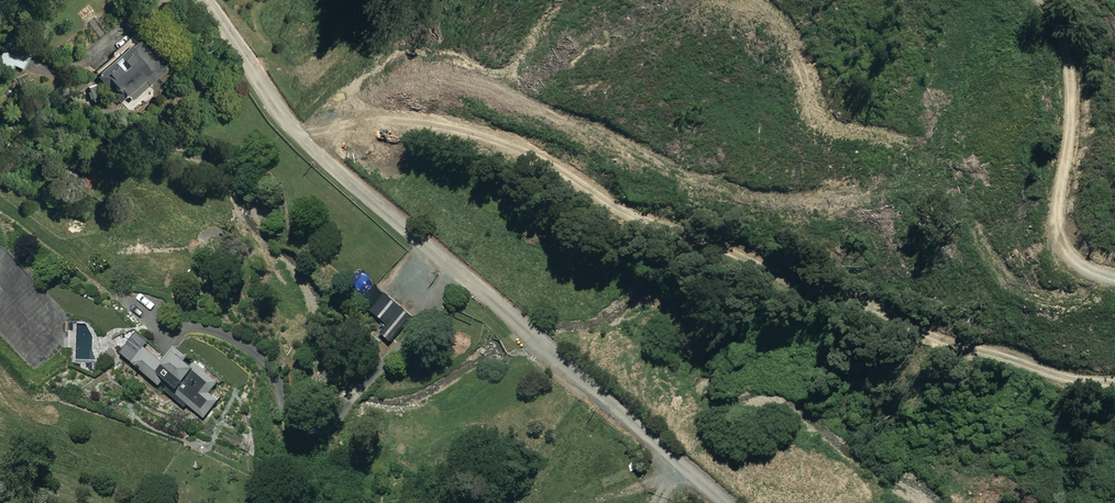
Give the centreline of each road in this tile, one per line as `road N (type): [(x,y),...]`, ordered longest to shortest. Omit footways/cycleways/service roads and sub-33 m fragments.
road 1 (track): [(301,137),(361,111),(393,112),(519,147),(620,210),(714,241),(802,284),(949,341),(1114,381)]
road 2 (residential): [(204,0),(301,137),(725,502)]
road 3 (track): [(1114,281),(1084,270),(1056,241),(1071,94),(1066,54),(1042,0)]

